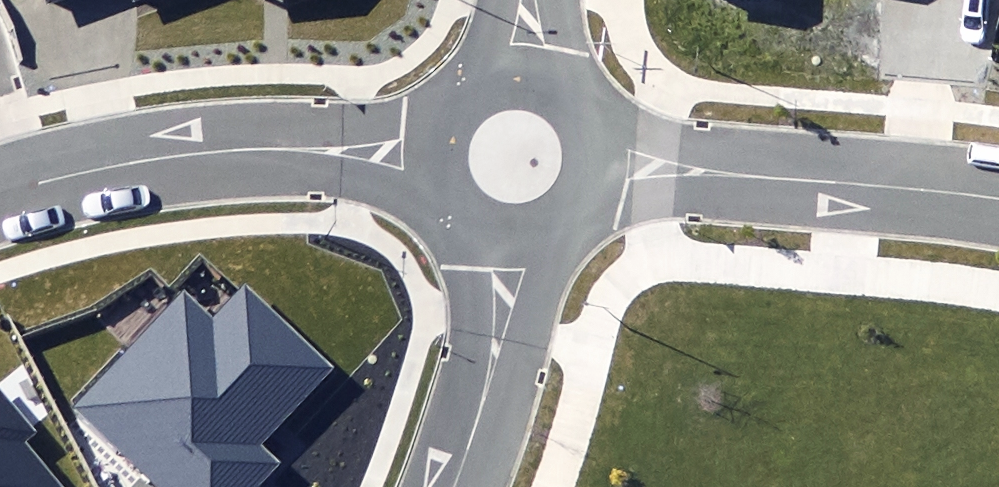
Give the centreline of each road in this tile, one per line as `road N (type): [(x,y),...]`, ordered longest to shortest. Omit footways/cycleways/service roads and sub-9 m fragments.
road 1 (residential): [(0,192),(235,148),(431,153)]
road 2 (residential): [(998,197),(598,160)]
road 3 (residential): [(455,486),(507,309),(511,239)]
road 4 (residential): [(431,153),(437,126),(473,85),(526,75)]
road 5 (residential): [(511,239),(466,223),(447,205),(431,153)]
road 6 (residential): [(598,160),(583,200),(566,220),(511,239)]
road 7 (residential): [(526,75),(574,101),(598,160)]

